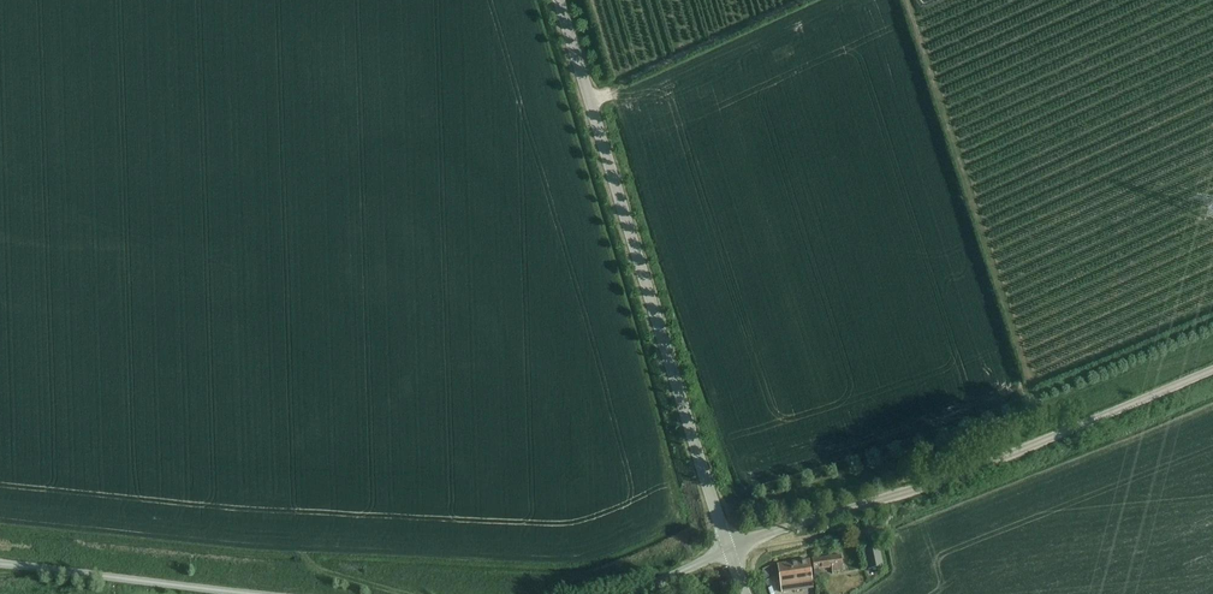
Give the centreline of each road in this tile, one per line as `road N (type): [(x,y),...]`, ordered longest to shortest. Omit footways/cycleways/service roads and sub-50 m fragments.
road 1 (tertiary): [(732,551),(559,0)]
road 2 (unclassified): [(732,551),(1014,456),(1212,373)]
road 3 (unclassified): [(267,593),(0,564)]

